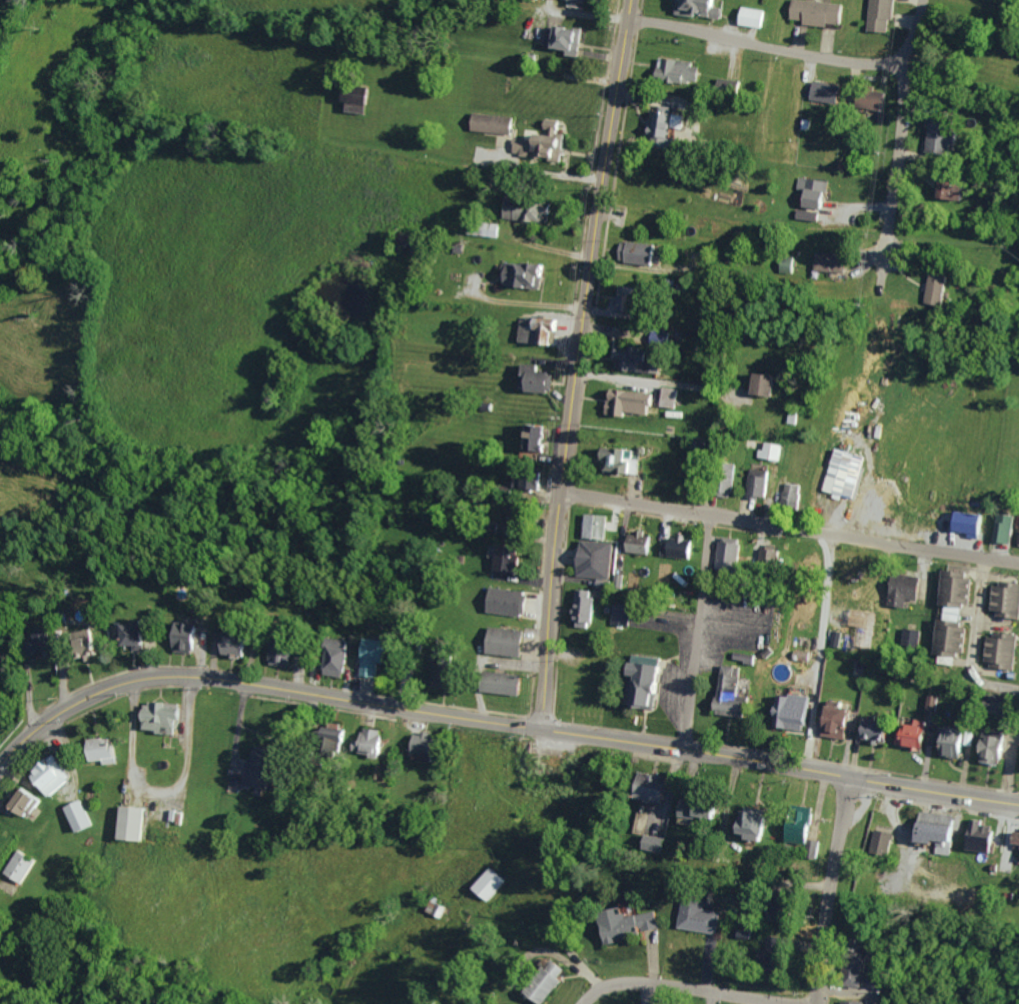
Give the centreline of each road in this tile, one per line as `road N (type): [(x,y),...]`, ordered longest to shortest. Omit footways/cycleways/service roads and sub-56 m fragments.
road 1 (secondary): [(177,674),(1018,804)]
road 2 (secondary): [(541,730),(557,490),(626,21)]
road 3 (residential): [(1018,565),(557,490)]
road 4 (residential): [(880,294),(902,113),(898,57),(918,0)]
road 5 (residential): [(898,57),(819,58),(626,21)]
road 6 (residential): [(682,749),(710,516)]
road 7 (residential): [(847,777),(816,1003)]
road 8 (secondary): [(0,764),(78,701),(121,683),(177,674)]
road 9 (residential): [(776,1003),(638,984),(605,989),(584,1003)]

